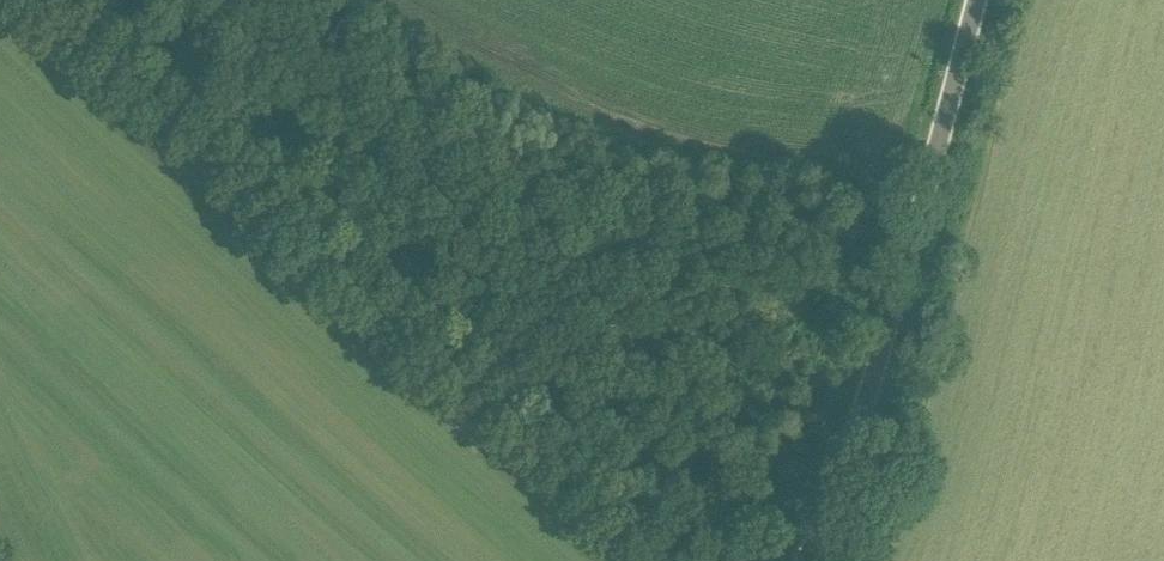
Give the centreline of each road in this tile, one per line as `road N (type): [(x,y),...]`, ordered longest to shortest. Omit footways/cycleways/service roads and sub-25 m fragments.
road 1 (tertiary): [(801,560),(871,400),(978,0)]

